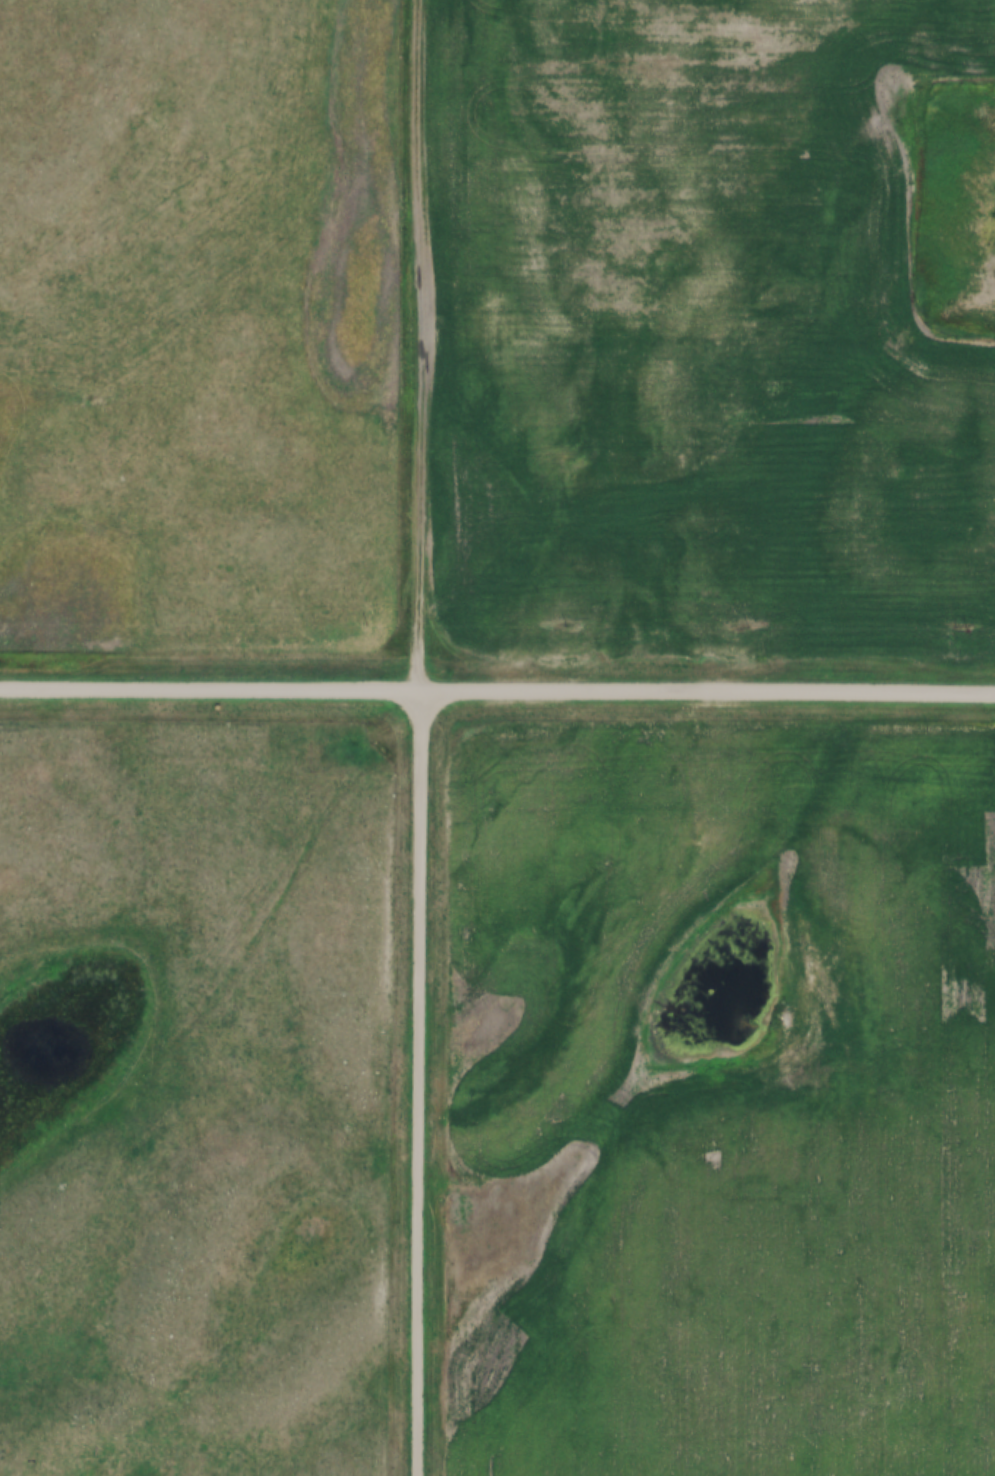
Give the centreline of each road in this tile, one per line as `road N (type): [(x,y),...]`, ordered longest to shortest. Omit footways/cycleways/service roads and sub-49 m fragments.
road 1 (residential): [(994,696),(0,689)]
road 2 (residential): [(417,1475),(418,692)]
road 3 (track): [(418,692),(424,308),(416,0)]

